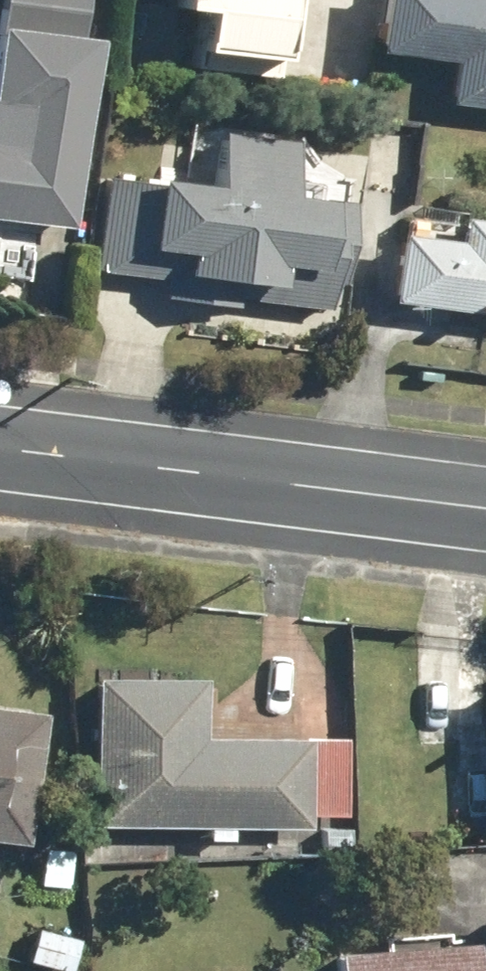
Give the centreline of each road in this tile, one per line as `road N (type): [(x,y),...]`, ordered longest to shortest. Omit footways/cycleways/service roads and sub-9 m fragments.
road 1 (residential): [(485,506),(0,445)]

